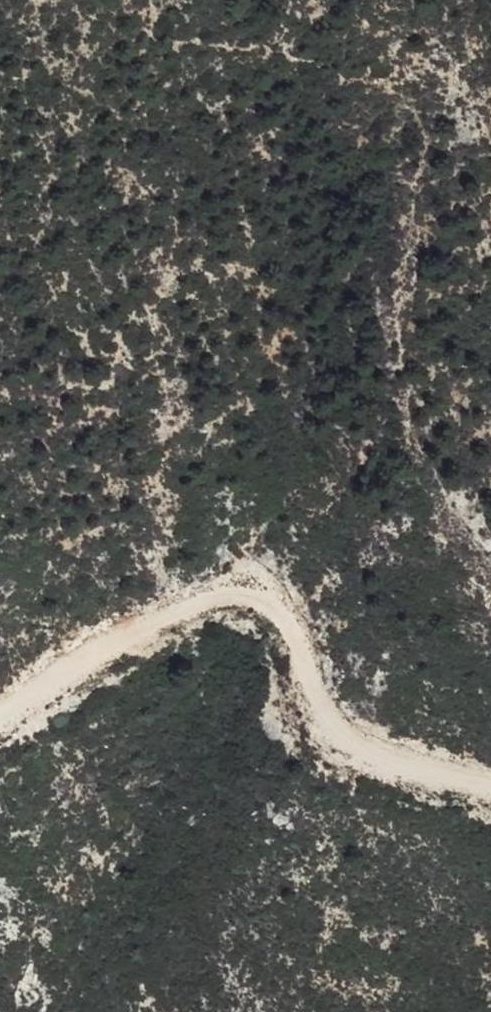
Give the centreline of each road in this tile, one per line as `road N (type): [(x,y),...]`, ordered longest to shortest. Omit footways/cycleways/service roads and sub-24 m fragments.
road 1 (track): [(490,781),(368,753),(343,732),(318,689),(301,632),(256,603),(226,605),(134,636),(0,719)]

